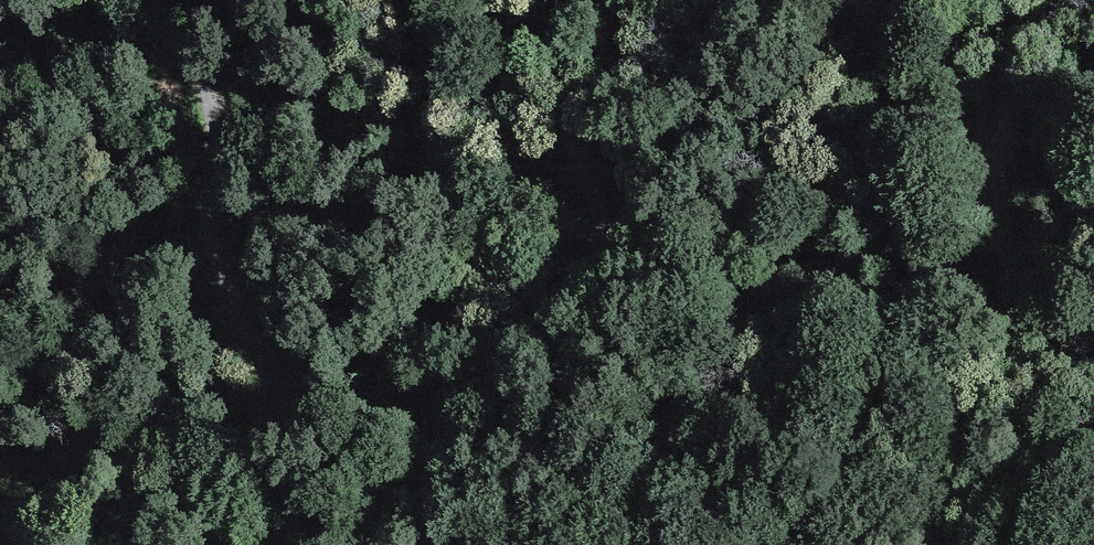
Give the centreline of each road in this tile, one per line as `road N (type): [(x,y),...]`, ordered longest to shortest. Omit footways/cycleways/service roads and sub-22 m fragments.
road 1 (unclassified): [(587,0),(563,91),(572,144),(596,199),(597,231),(540,299),(445,444),(396,544)]
road 2 (unclassified): [(283,544),(276,402),(207,227),(211,110),(153,0)]
road 3 (track): [(956,544),(962,448),(1010,343),(1000,218),(1010,87),(1059,0)]

